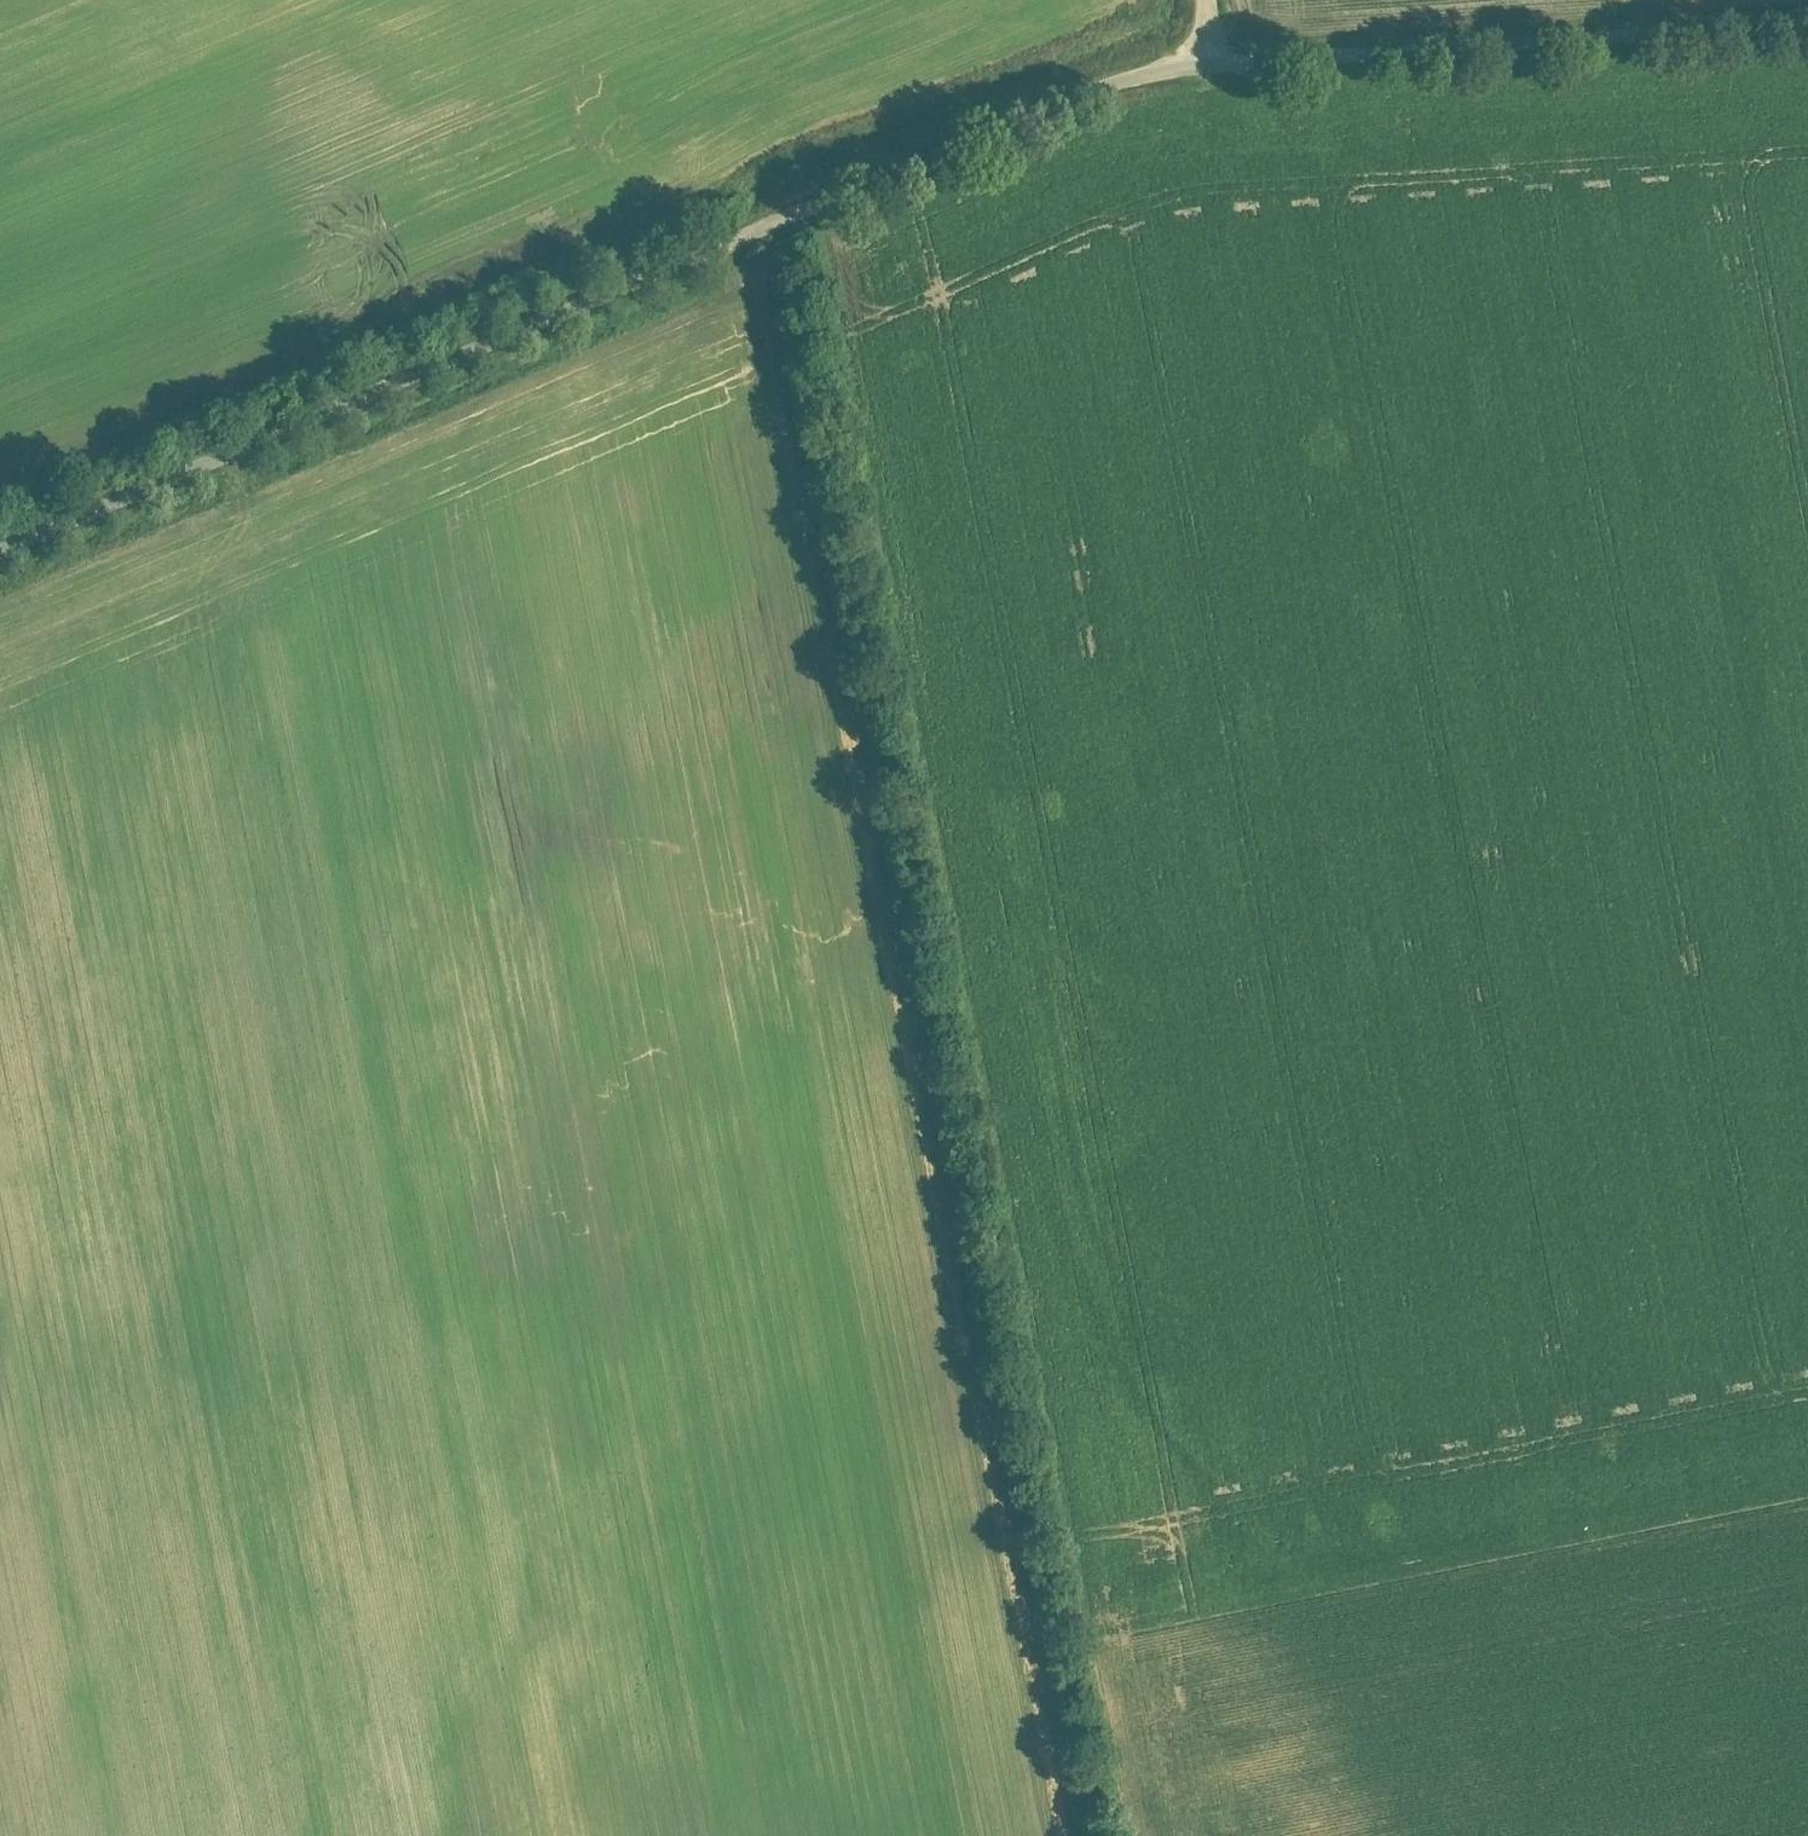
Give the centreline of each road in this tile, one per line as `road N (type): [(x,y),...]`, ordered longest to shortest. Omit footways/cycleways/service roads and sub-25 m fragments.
road 1 (residential): [(0,550),(1196,53),(1807,21)]

